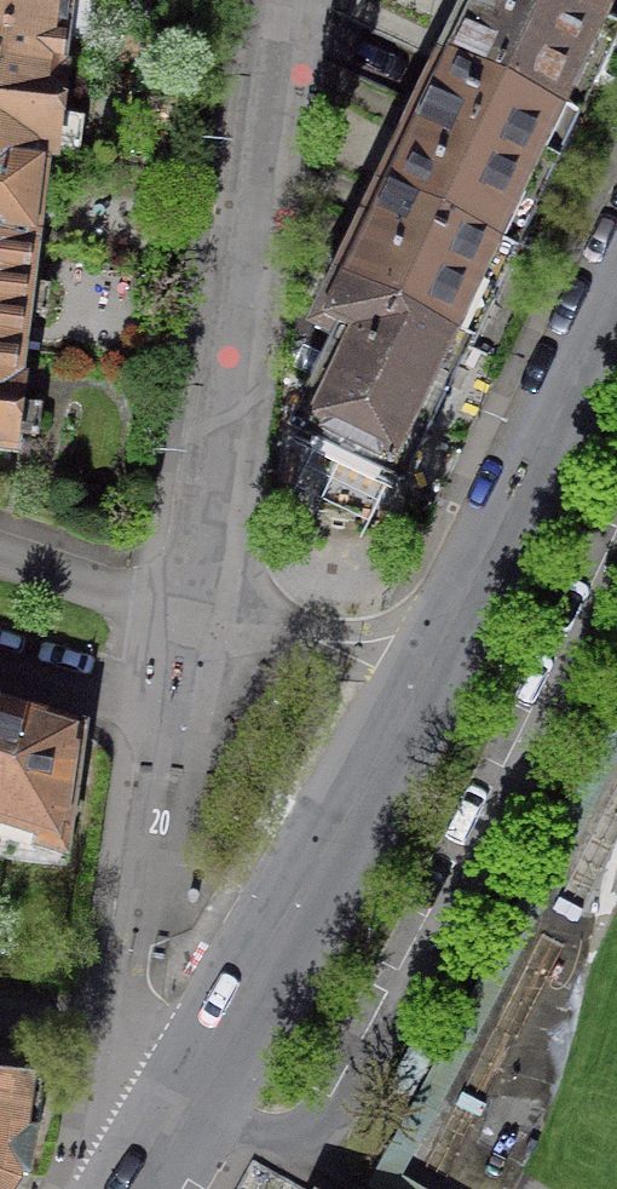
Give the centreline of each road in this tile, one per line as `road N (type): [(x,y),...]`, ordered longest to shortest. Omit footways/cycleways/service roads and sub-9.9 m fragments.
road 1 (residential): [(616,274),(429,666),(135,1188)]
road 2 (residential): [(191,713),(288,0)]
road 3 (residential): [(132,1188),(151,1025)]

